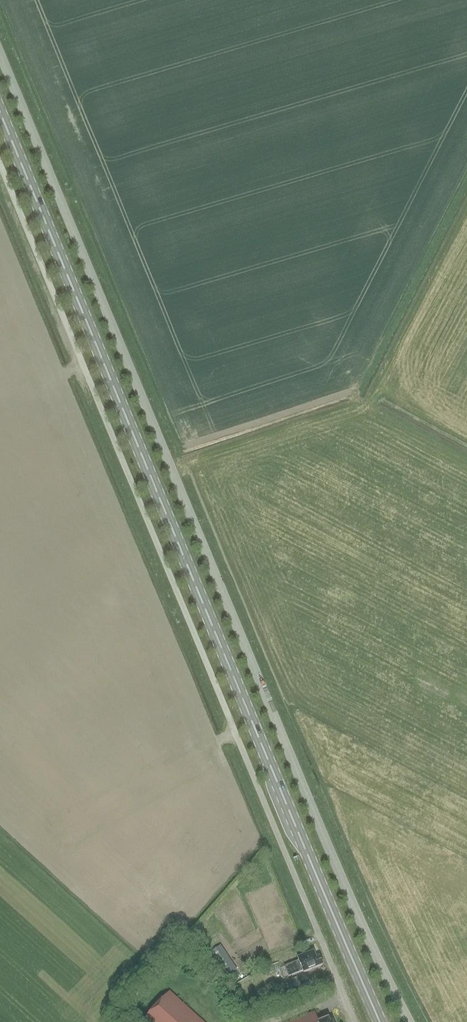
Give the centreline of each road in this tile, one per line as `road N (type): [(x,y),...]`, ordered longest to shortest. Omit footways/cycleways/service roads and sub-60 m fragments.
road 1 (unclassified): [(410,1021),(308,797),(0,53)]
road 2 (primary): [(380,1021),(0,112)]
road 3 (unclassified): [(355,1021),(0,164)]

